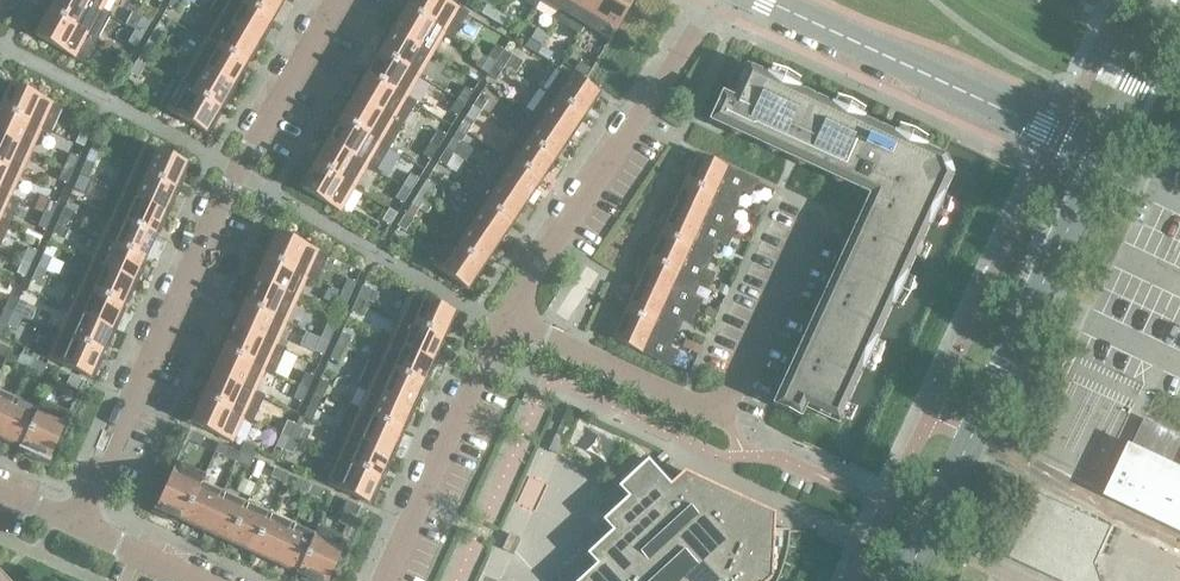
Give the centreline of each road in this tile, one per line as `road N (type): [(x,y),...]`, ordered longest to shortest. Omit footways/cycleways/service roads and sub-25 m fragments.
road 1 (residential): [(81,523),(248,158),(342,0)]
road 2 (tertiary): [(903,580),(1103,150)]
road 3 (residential): [(506,324),(715,0)]
road 4 (residential): [(771,0),(1103,150)]
road 5 (residential): [(384,580),(506,324)]
road 6 (residential): [(506,324),(720,414)]
road 7 (tertiary): [(1103,150),(1172,0)]
road 8 (residential): [(81,523),(213,580)]

